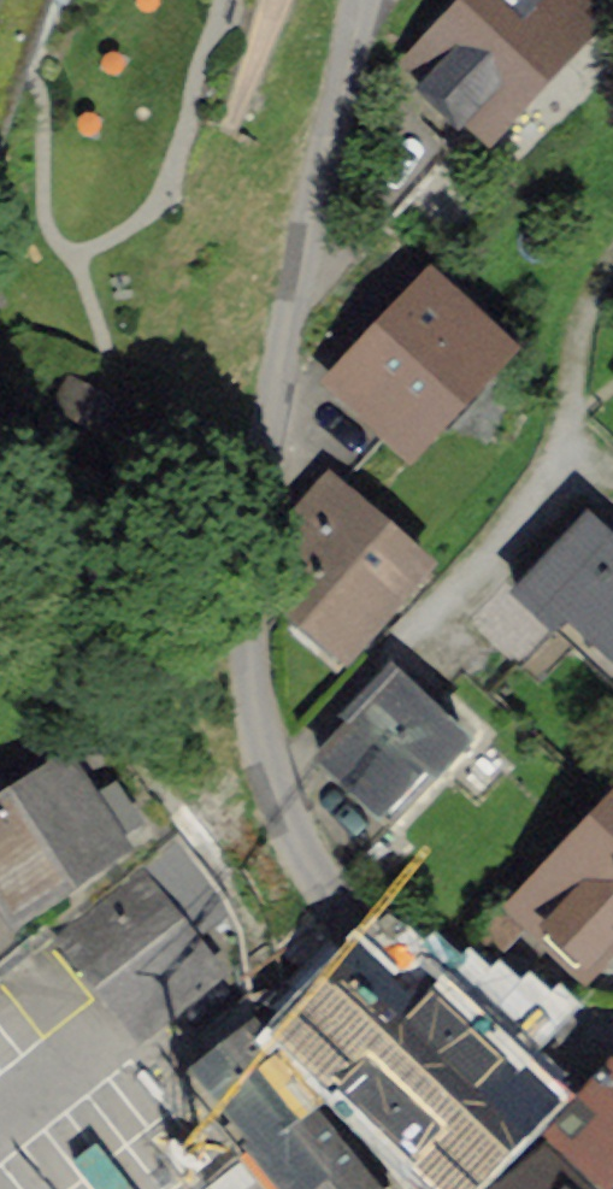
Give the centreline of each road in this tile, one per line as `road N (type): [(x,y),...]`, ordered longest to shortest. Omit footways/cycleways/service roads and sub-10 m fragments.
road 1 (residential): [(612,1017),(565,1015),(356,941),(268,781),(242,640),(357,0)]

